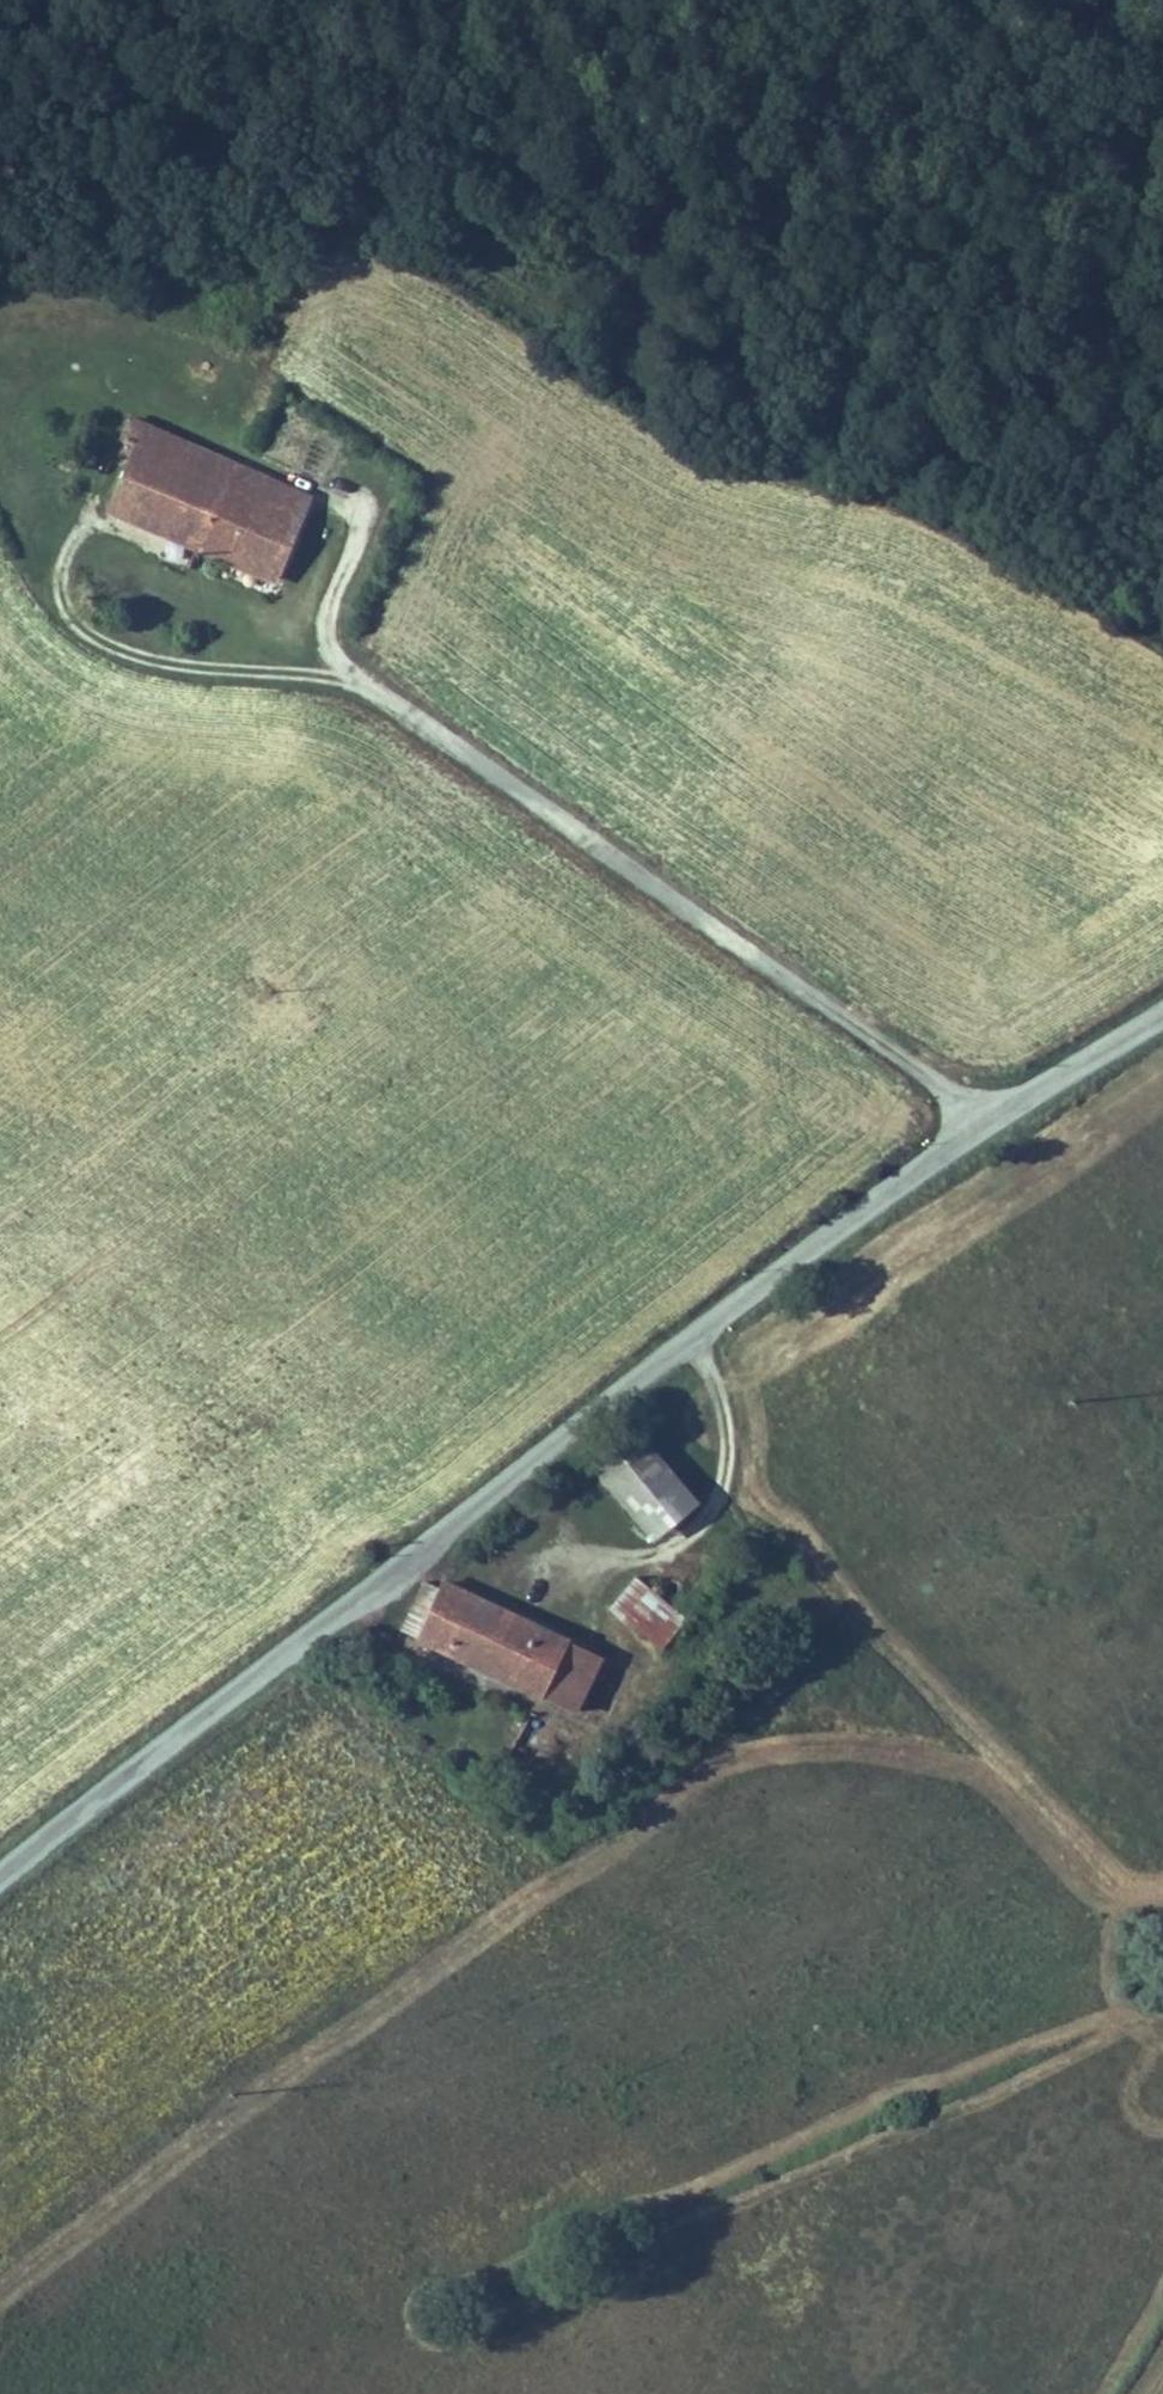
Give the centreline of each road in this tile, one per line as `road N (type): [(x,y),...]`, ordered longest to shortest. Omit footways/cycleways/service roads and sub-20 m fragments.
road 1 (tertiary): [(1162,1011),(883,1191),(0,1882)]

